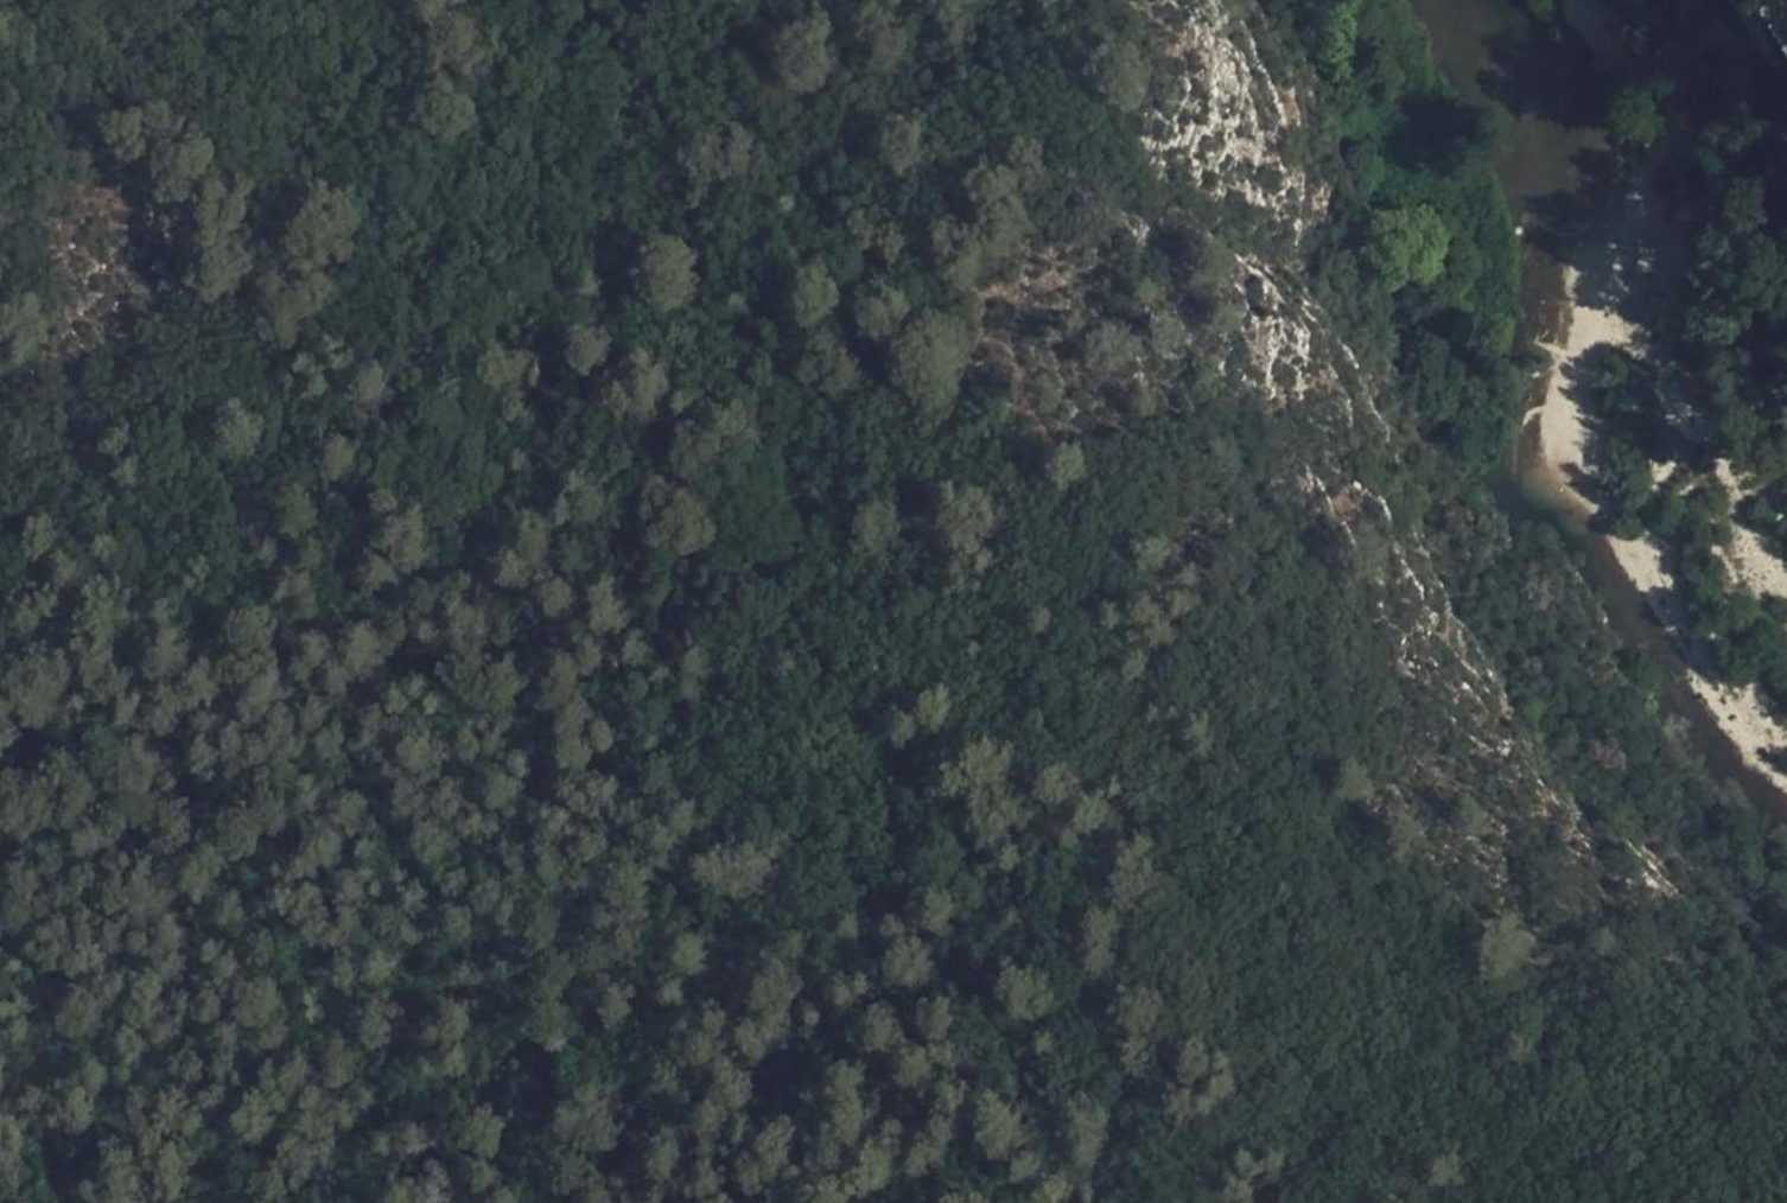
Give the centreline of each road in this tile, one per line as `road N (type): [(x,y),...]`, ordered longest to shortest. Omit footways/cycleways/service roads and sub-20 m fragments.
road 1 (track): [(1786,485),(1734,374),(1697,261),(1631,122),(1585,0)]

